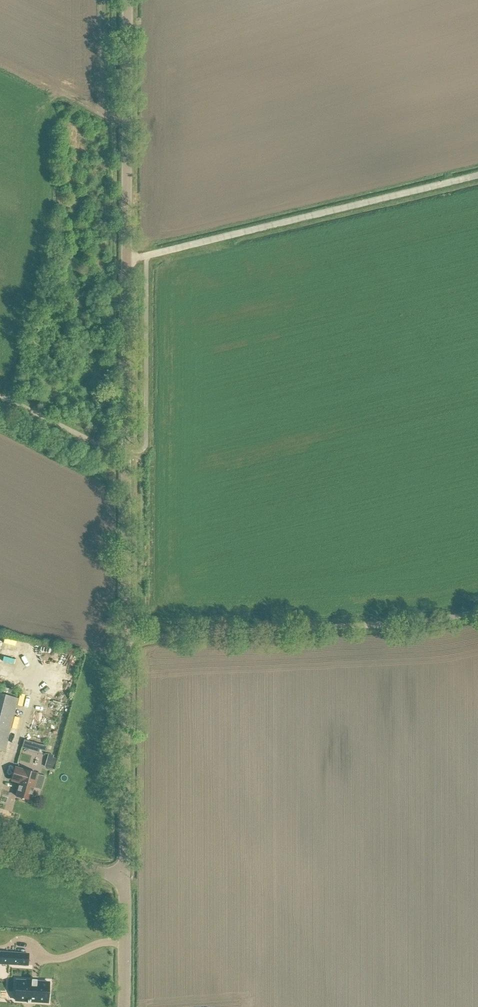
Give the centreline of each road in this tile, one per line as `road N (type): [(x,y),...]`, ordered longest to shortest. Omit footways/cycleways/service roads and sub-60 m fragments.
road 1 (tertiary): [(127,262),(125,638)]
road 2 (unclassified): [(127,262),(477,176)]
road 3 (unclassified): [(477,611),(390,625),(125,638)]
road 4 (tertiary): [(128,0),(127,262)]
road 5 (tertiary): [(125,638),(125,880)]
road 6 (tertiary): [(125,880),(0,843)]
road 7 (tertiary): [(125,880),(124,1006)]

